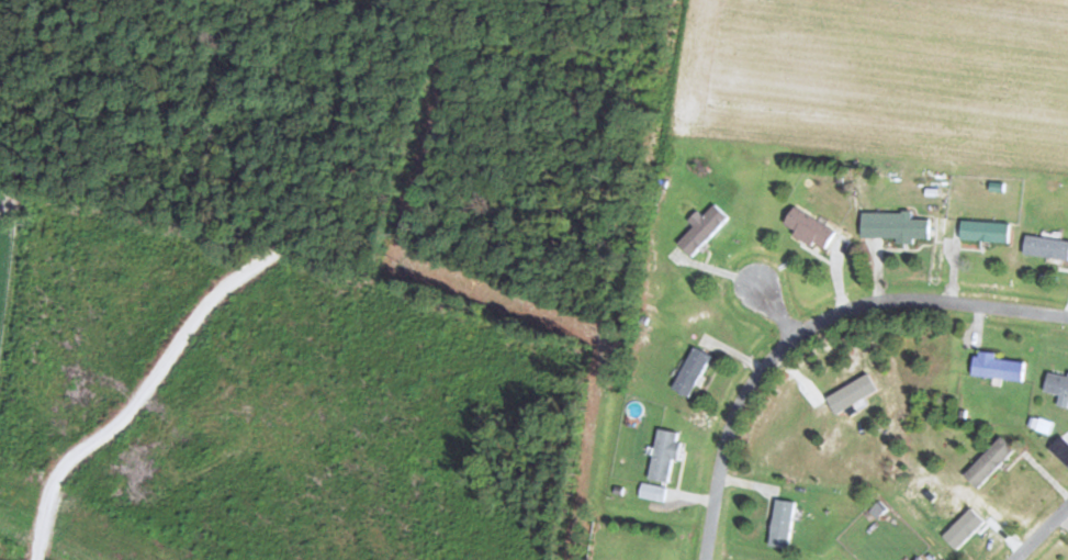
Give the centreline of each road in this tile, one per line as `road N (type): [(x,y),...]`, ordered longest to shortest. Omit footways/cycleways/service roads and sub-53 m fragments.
road 1 (residential): [(706,559),(740,407),(802,331),(839,311),(912,294),(1067,311)]
road 2 (residential): [(1067,76),(952,57),(870,0)]

